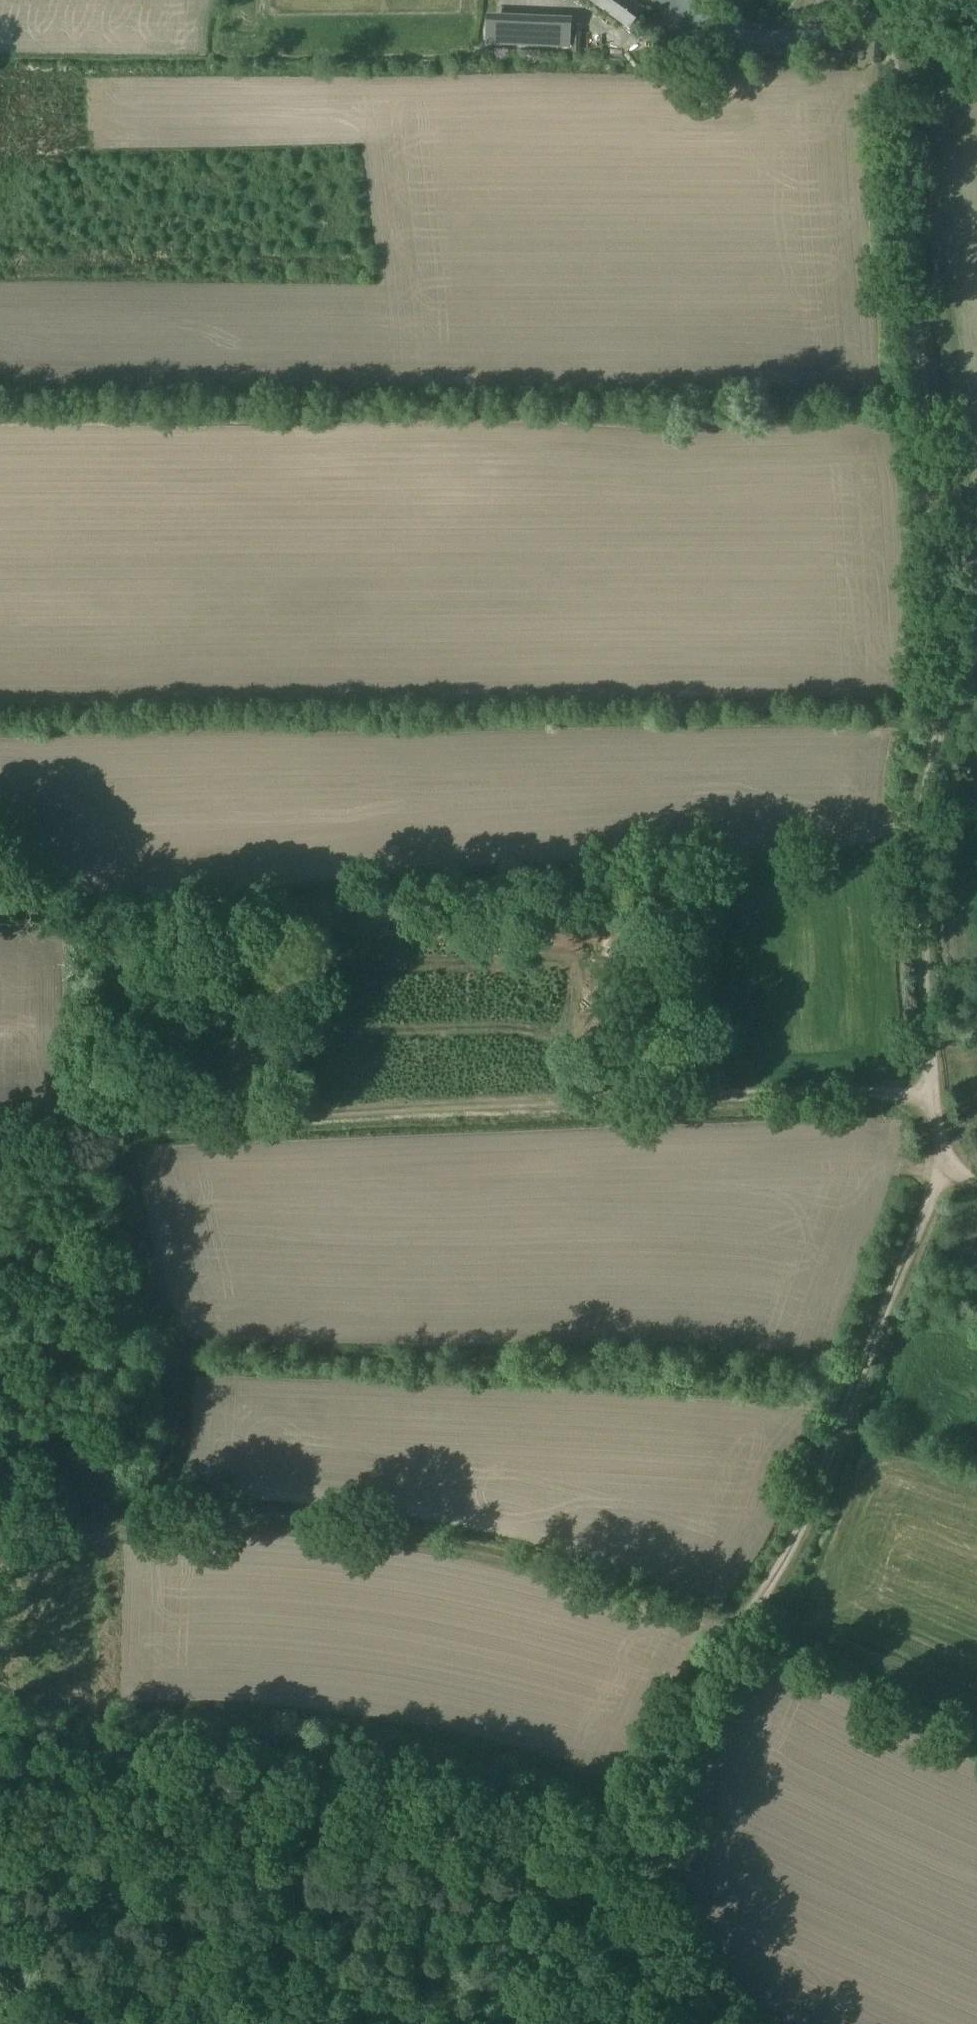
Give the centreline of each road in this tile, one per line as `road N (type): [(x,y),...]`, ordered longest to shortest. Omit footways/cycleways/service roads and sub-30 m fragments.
road 1 (unclassified): [(939,1167),(919,854),(945,690),(924,357),(886,0)]
road 2 (track): [(631,1835),(699,1691),(804,1525),(939,1167)]

